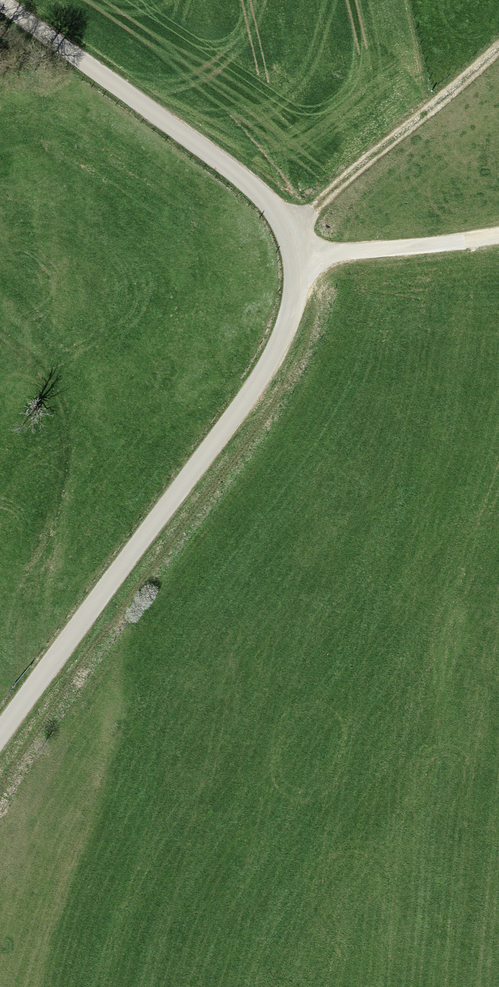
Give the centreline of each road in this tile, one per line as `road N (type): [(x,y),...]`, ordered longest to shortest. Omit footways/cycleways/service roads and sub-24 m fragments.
road 1 (unclassified): [(0,738),(265,375),(286,336),(303,273),(302,252),(282,215),(239,175),(0,6)]
road 2 (track): [(0,334),(42,369),(67,427),(63,481),(19,617),(17,643),(30,694)]
road 3 (track): [(290,229),(498,47)]
road 4 (track): [(302,252),(498,236)]

